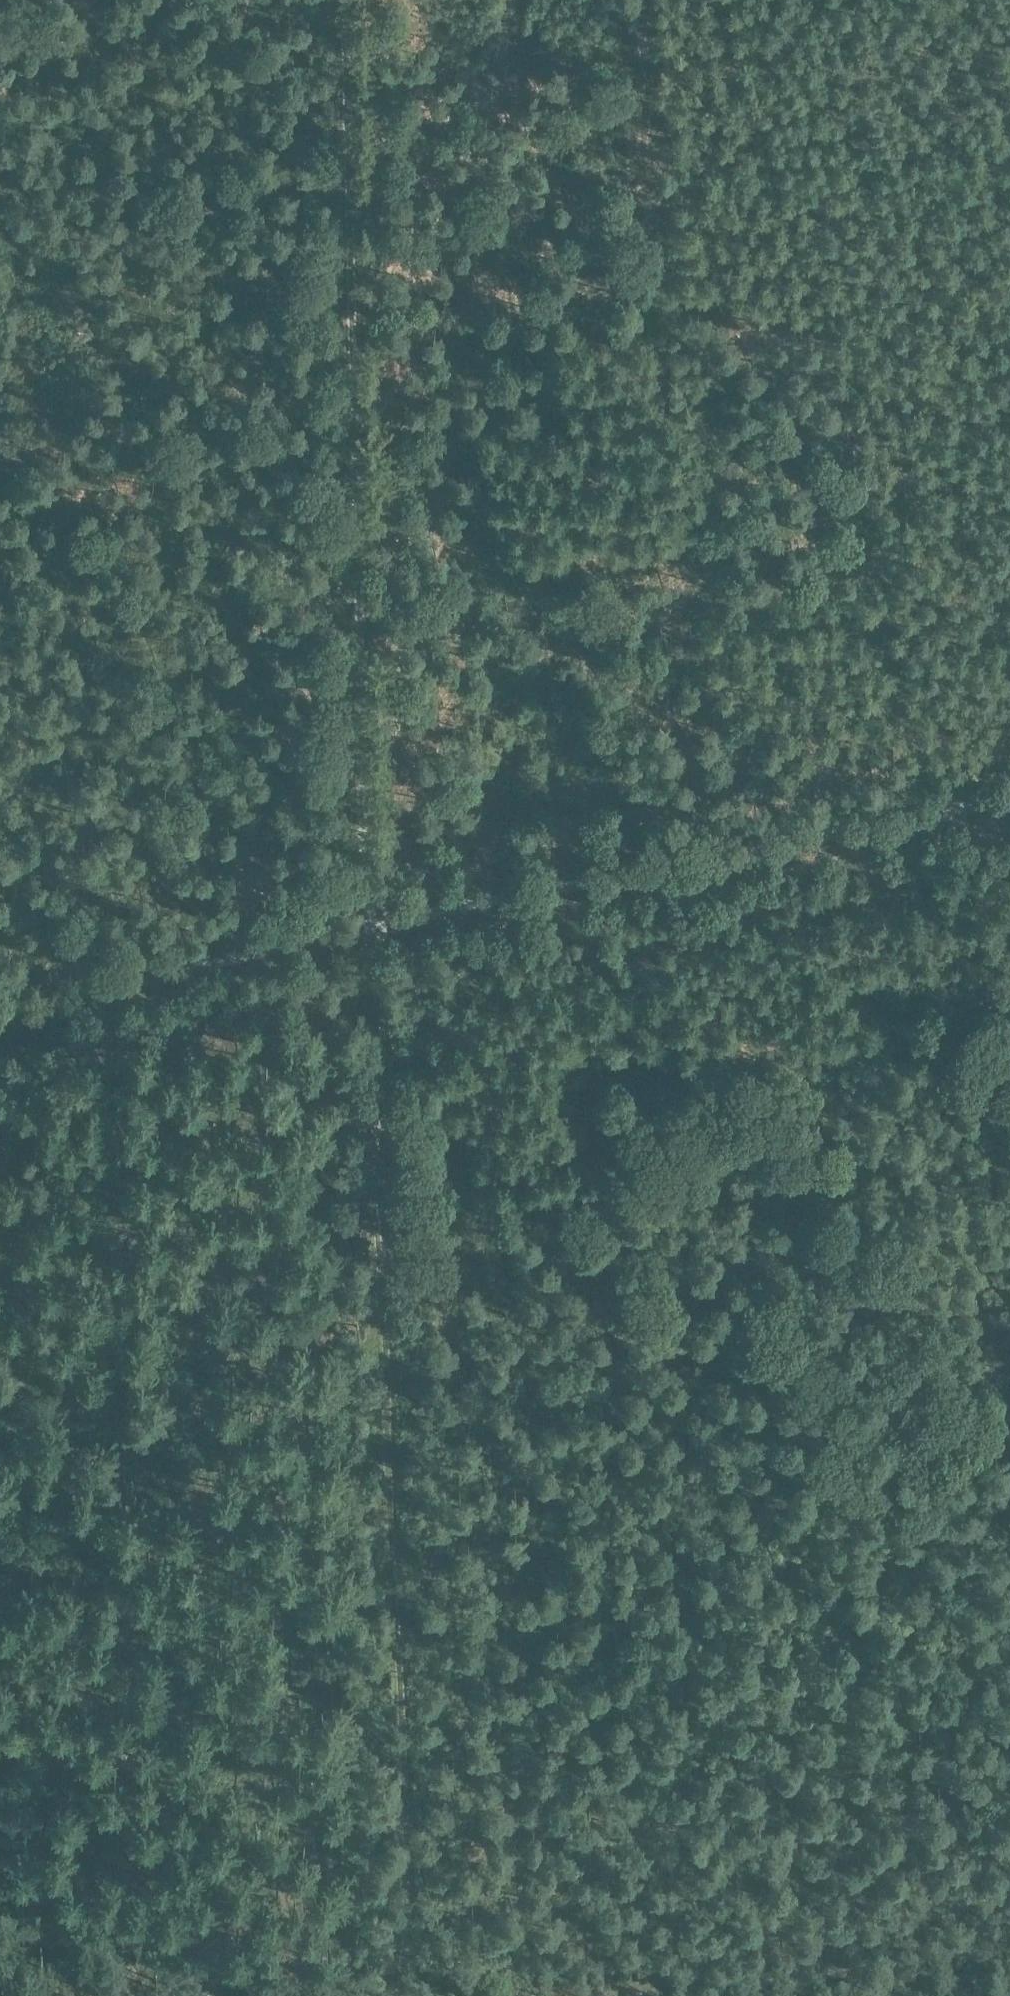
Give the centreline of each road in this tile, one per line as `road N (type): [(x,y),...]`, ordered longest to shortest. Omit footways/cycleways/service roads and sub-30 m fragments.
road 1 (track): [(346,0),(363,898),(377,946),(400,1718),(398,1995)]
road 2 (track): [(1009,800),(374,926),(0,1023)]
road 3 (track): [(1009,1892),(635,1995)]
road 4 (track): [(950,811),(1009,922)]

